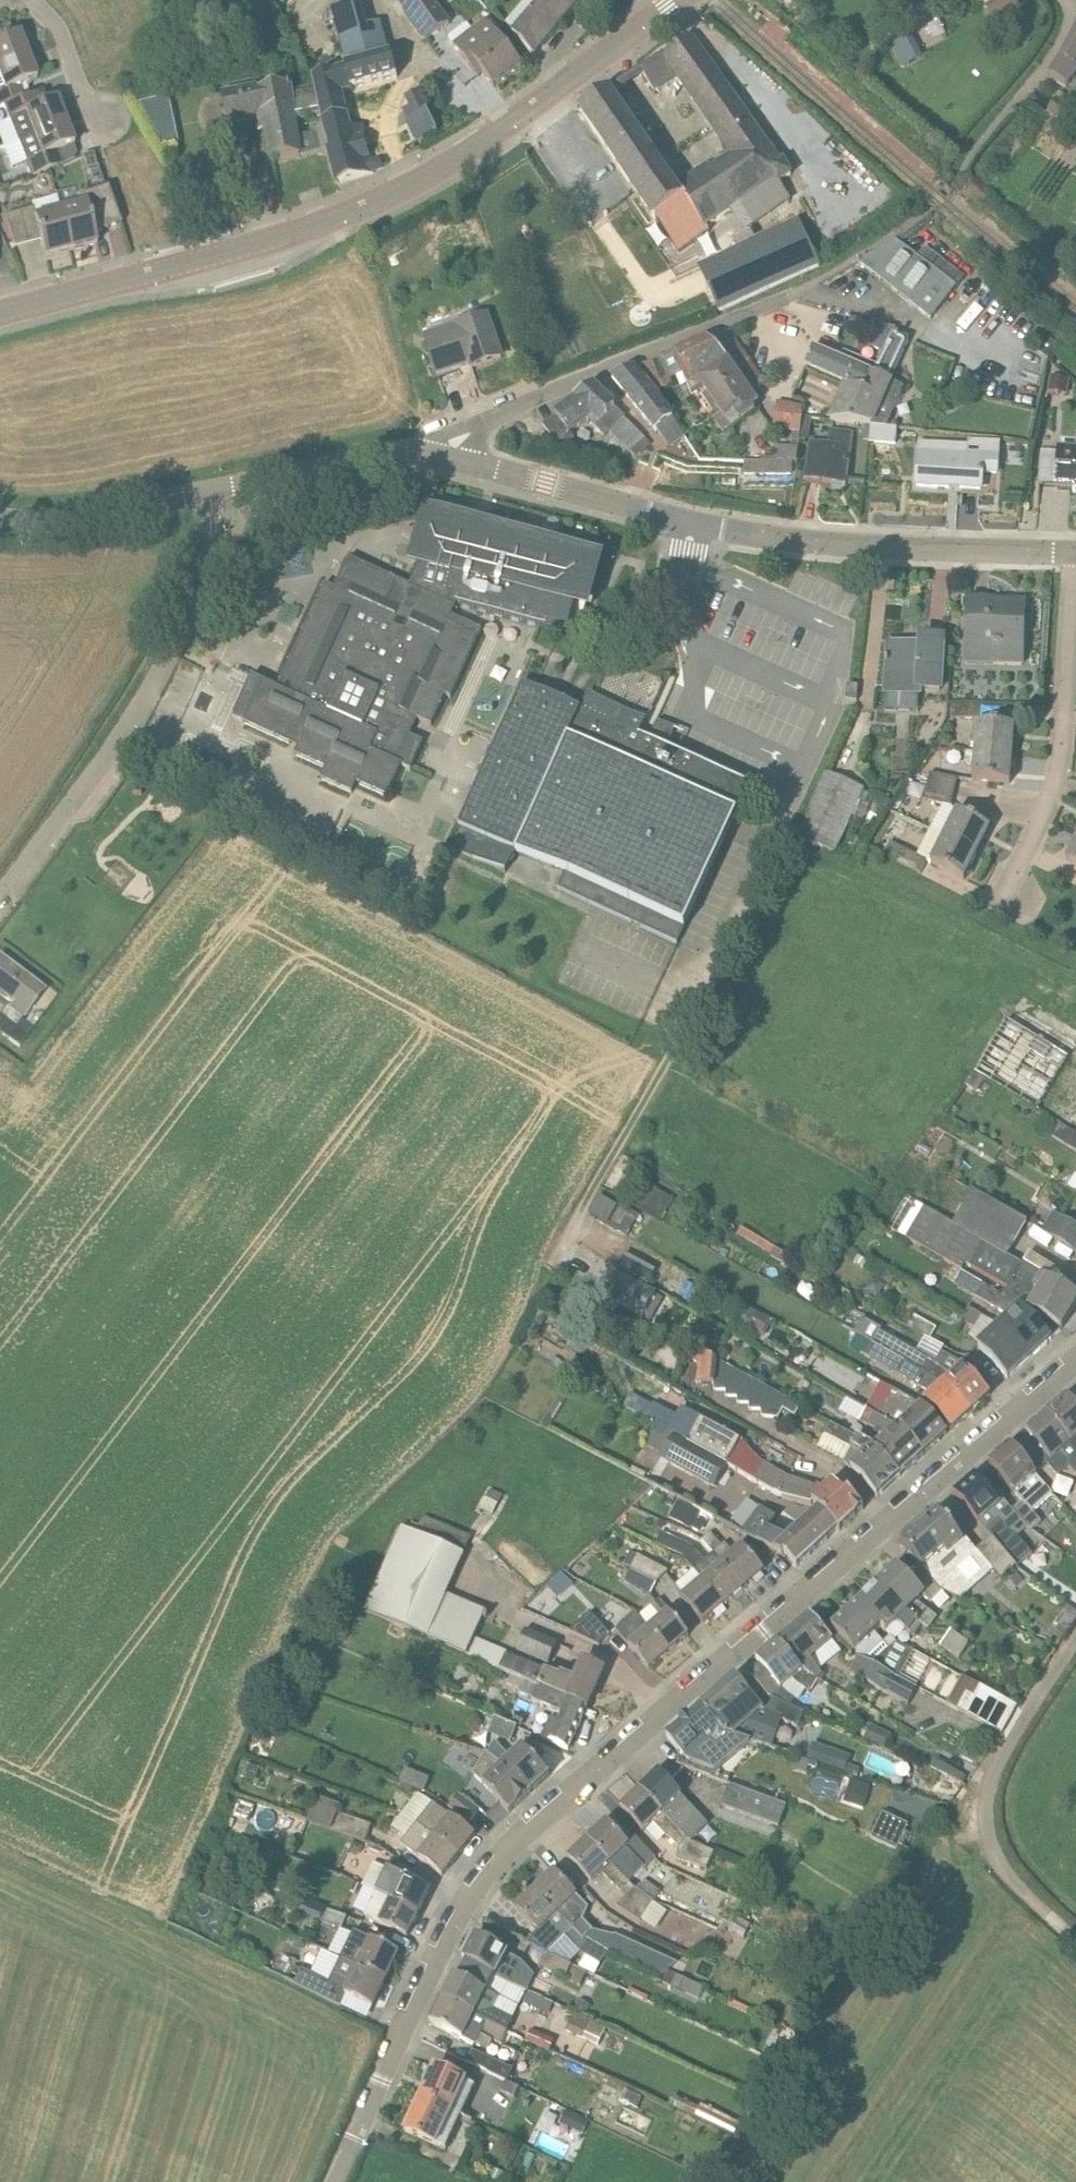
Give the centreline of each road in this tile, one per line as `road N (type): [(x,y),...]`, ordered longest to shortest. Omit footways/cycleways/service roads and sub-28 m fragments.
road 1 (residential): [(355,2138),(444,1951),(507,1856),(1075,1365)]
road 2 (residential): [(1074,552),(745,532),(440,453)]
road 3 (tertiary): [(0,313),(333,218),(456,157),(564,82)]
road 4 (residential): [(440,453),(500,414),(793,294),(903,229)]
road 5 (unclassified): [(210,489),(213,541),(185,622),(122,734),(0,898)]
road 6 (residential): [(997,911),(1055,790),(1074,552)]
road 7 (unclassified): [(1075,1937),(1011,1875),(987,1819),(998,1766),(1075,1639)]
road 8 (residential): [(210,489),(388,455),(440,453)]
road 9 (residential): [(0,517),(69,517),(210,489)]
road 10 (residential): [(983,137),(1060,42),(1075,9),(1069,0)]
road 11 (residential): [(98,140),(59,26),(34,0)]
road 12 (tertiary): [(564,82),(675,0)]

